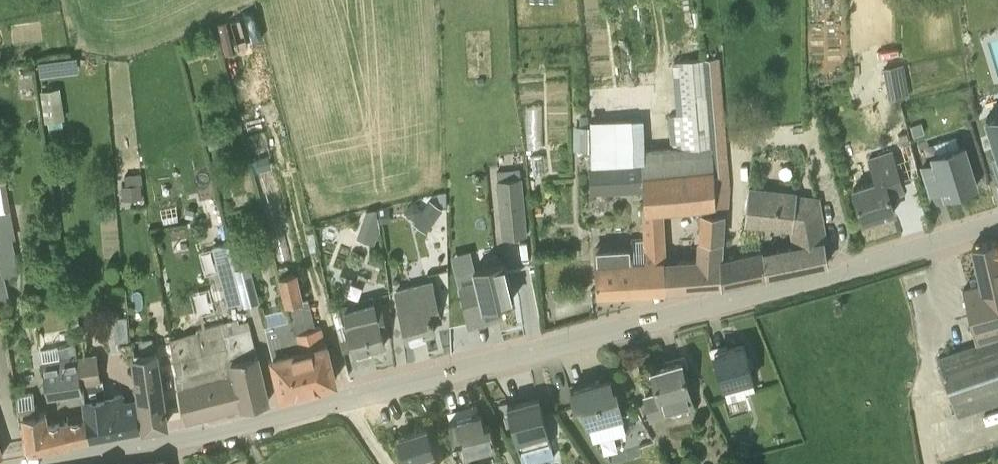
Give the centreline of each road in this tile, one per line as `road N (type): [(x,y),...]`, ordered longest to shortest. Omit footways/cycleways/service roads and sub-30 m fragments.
road 1 (tertiary): [(33,463),(331,403),(838,272),(997,221)]

